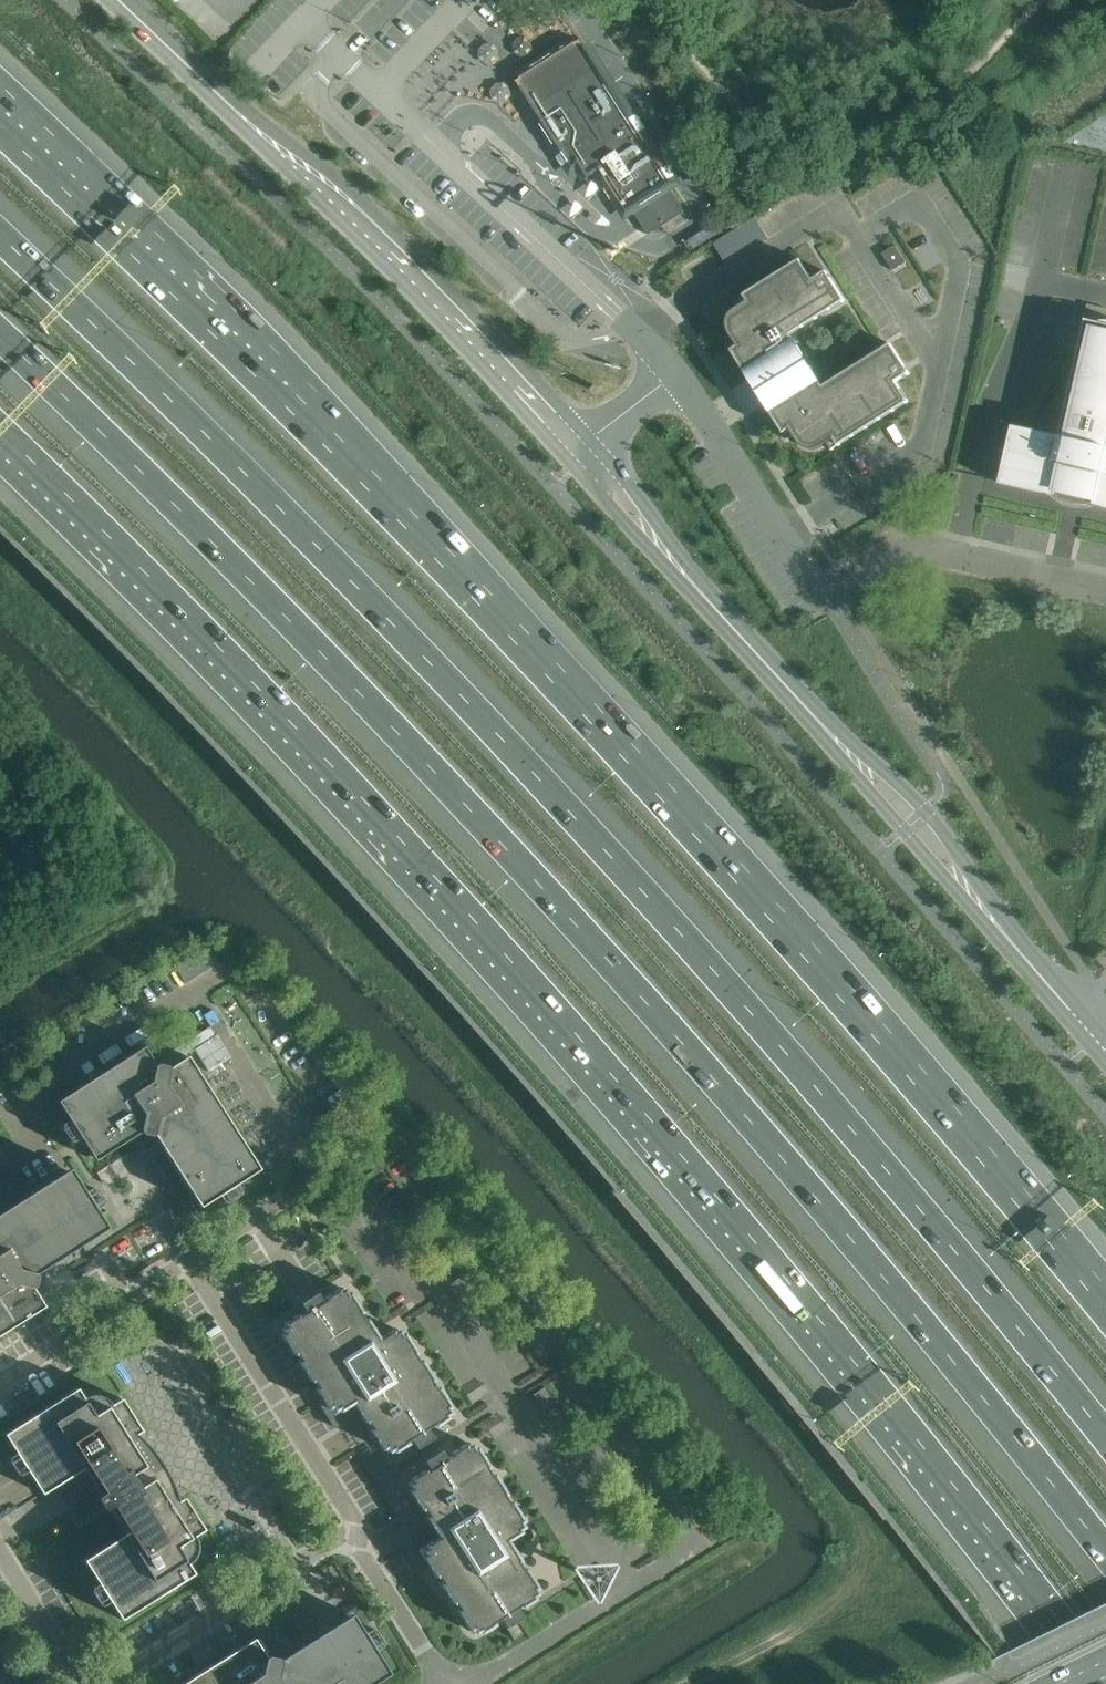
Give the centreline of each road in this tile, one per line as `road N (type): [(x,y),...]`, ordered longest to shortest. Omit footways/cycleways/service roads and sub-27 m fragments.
road 1 (motorway): [(0,440),(267,704),(506,963),(739,1228),(1105,1683)]
road 2 (motorway): [(0,336),(312,642),(552,904),(808,1187),(1105,1551)]
road 3 (motorway): [(1105,1435),(866,1144),(611,856),(370,598),(0,235)]
road 4 (motorway): [(1105,1299),(668,793),(289,387),(0,108)]
road 5 (unclassified): [(1105,1058),(800,681),(574,449)]
road 6 (unclassified): [(397,1126),(494,1237),(682,1519),(686,1539),(679,1557),(476,1683)]
road 7 (unclassified): [(574,449),(118,0)]
road 8 (unclassified): [(0,1165),(36,1143),(13,1108),(237,968),(397,1126)]
road 9 (unclassified): [(359,1526),(190,1259)]
road 10 (unclassified): [(108,1683),(359,1526)]
road 11 (unclassified): [(823,598),(678,371)]
road 12 (unclassified): [(190,1259),(397,1126)]
road 13 (unclassified): [(0,1381),(190,1259)]
road 14 (unclassified): [(445,1683),(363,1552),(359,1526)]
road 15 (unclassified): [(85,1683),(0,1552)]
road 16 (unclassified): [(678,371),(574,449)]

